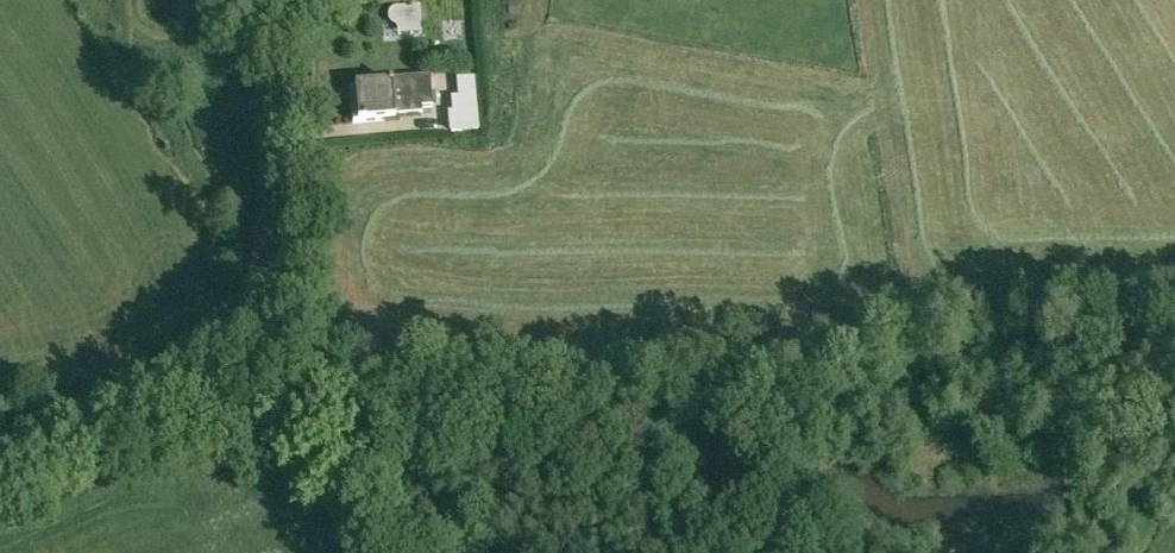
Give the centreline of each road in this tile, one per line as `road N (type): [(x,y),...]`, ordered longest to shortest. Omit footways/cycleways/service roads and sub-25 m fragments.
road 1 (unclassified): [(0,438),(185,364),(220,342),(252,296),(270,241),(272,186),(261,0)]

